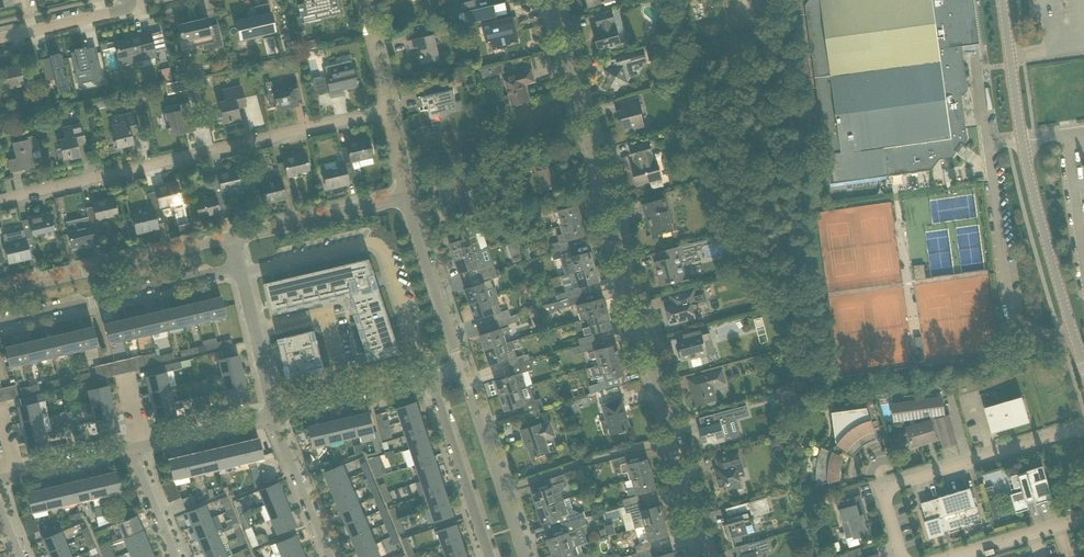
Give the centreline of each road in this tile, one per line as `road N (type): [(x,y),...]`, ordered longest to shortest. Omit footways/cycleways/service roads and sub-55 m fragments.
road 1 (residential): [(703,556),(554,0)]
road 2 (residential): [(0,199),(389,109)]
road 3 (residential): [(1083,366),(1039,216),(1002,0)]
road 4 (residential): [(1083,431),(902,482),(891,507),(906,556)]
road 5 (residential): [(0,323),(243,263)]
road 6 (residential): [(0,289),(235,231)]
road 7 (residential): [(528,556),(463,370)]
road 8 (residential): [(489,556),(431,377)]
road 9 (residential): [(463,370),(409,192)]
road 10 (residential): [(235,231),(409,192)]
road 11 (residential): [(276,415),(431,377)]
road 12 (residential): [(276,415),(243,263)]
road 13 (residential): [(333,556),(276,415)]
road 14 (residential): [(145,448),(276,415)]
road 15 (residential): [(961,556),(1083,519)]
road 16 (residential): [(0,36),(123,5)]
road 17 (residential): [(13,480),(133,451)]

